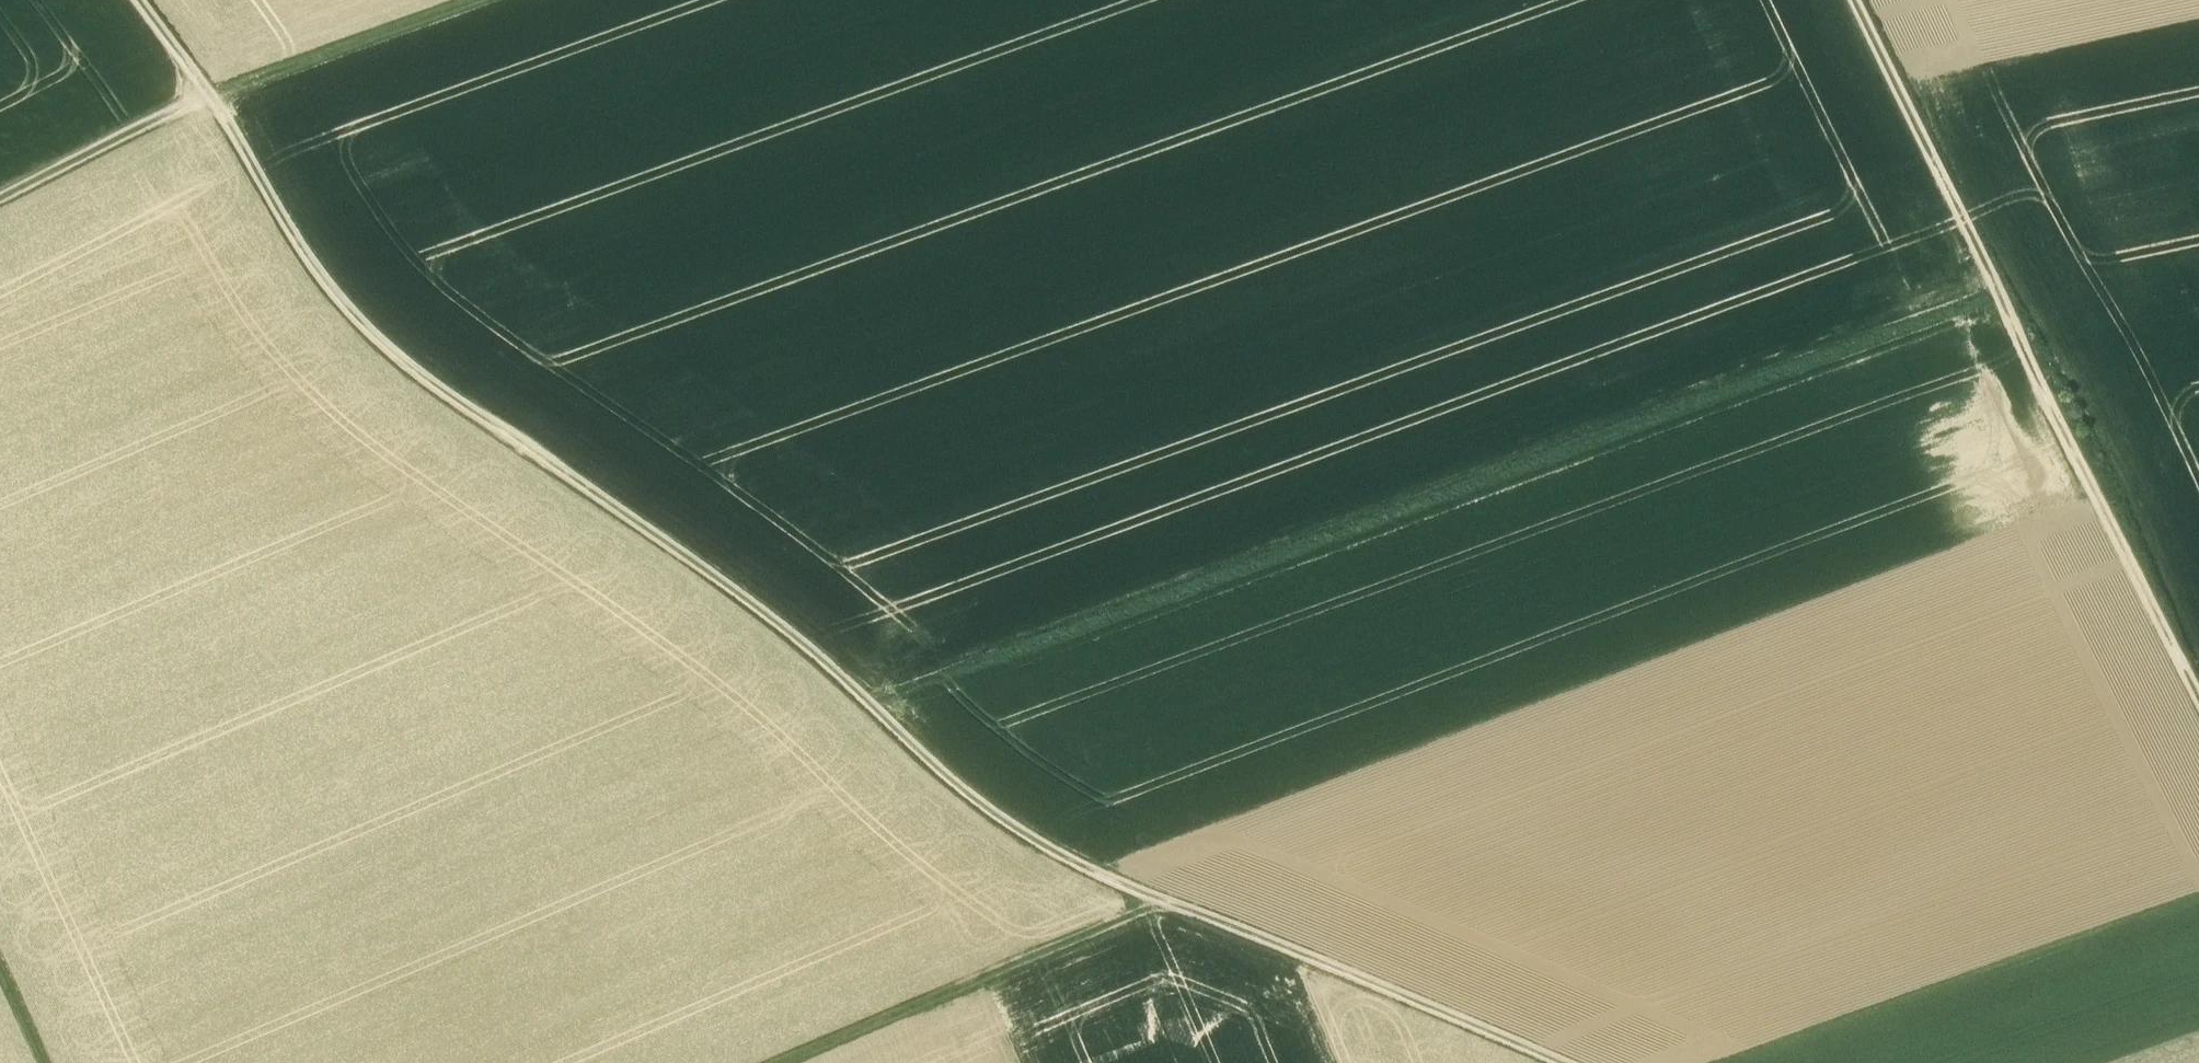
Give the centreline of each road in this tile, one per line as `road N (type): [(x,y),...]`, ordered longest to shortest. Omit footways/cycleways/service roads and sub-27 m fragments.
road 1 (track): [(138,0),(210,97),(287,228),(367,330),(755,605),(1013,830),(1075,869),(1559,1062)]
road 2 (track): [(2198,697),(1861,0)]
road 3 (track): [(0,199),(210,97),(480,0)]
road 4 (track): [(776,1062),(1162,899)]

